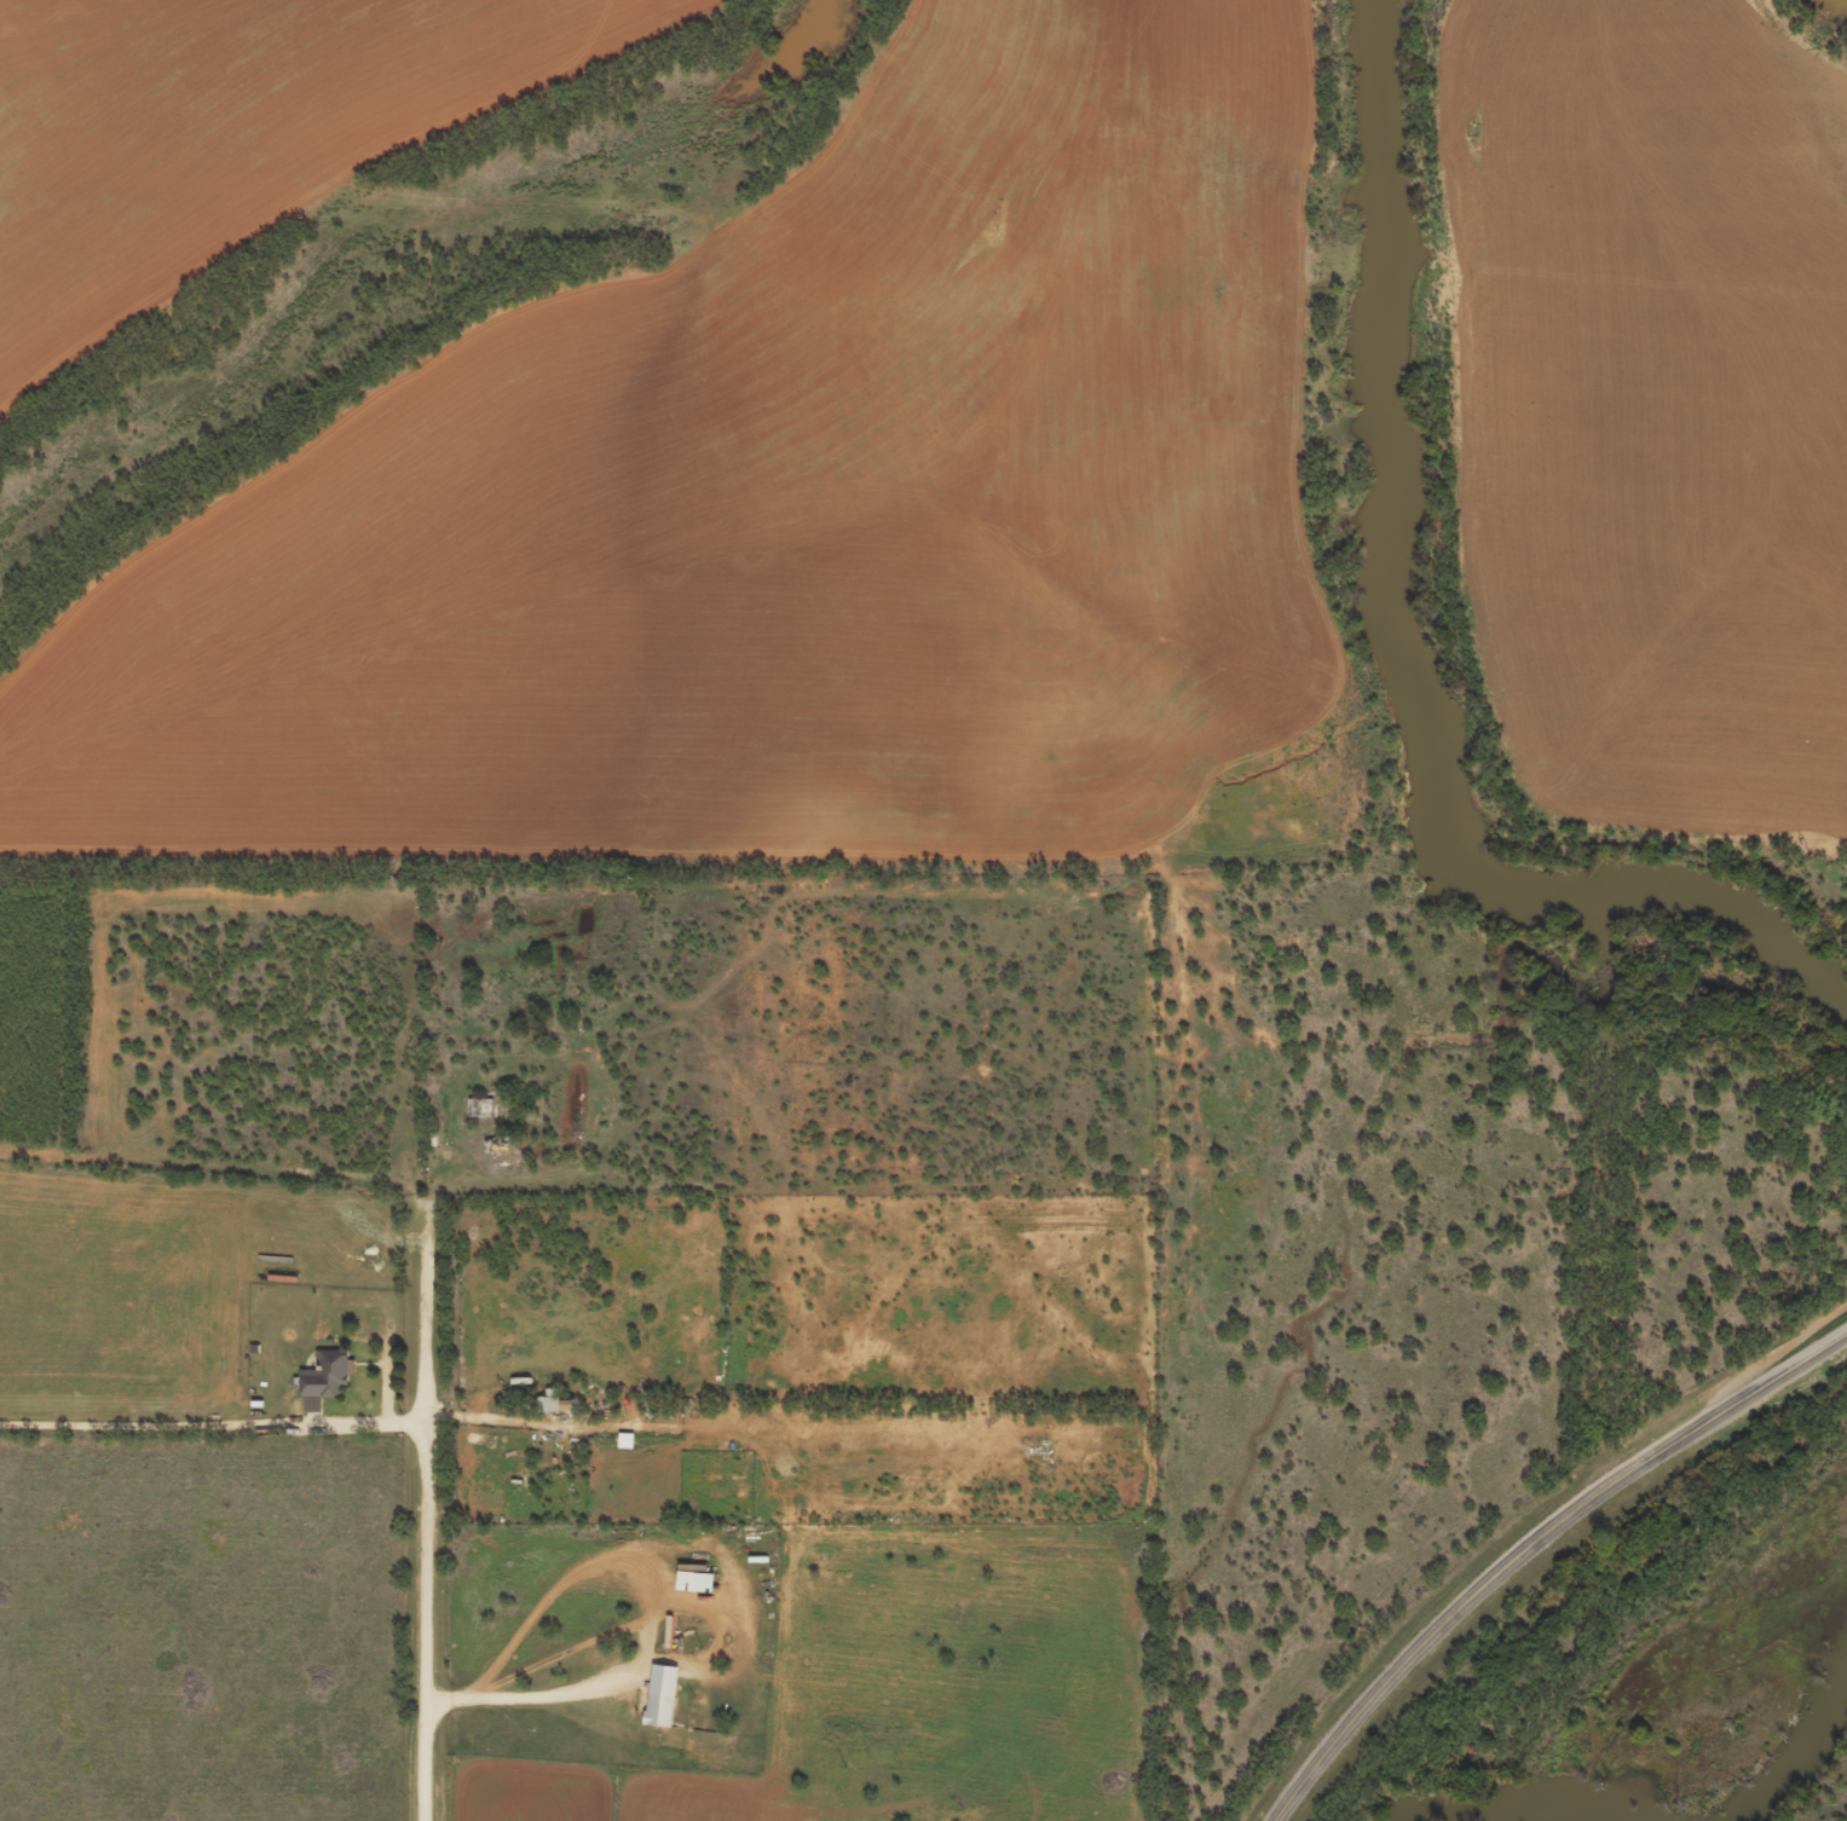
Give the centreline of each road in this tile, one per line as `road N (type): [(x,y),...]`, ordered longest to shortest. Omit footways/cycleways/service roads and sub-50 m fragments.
road 1 (residential): [(1285,1820),(1387,1689),(1473,1603),(1609,1488),(1846,1336)]
road 2 (residential): [(424,1820),(423,1422)]

